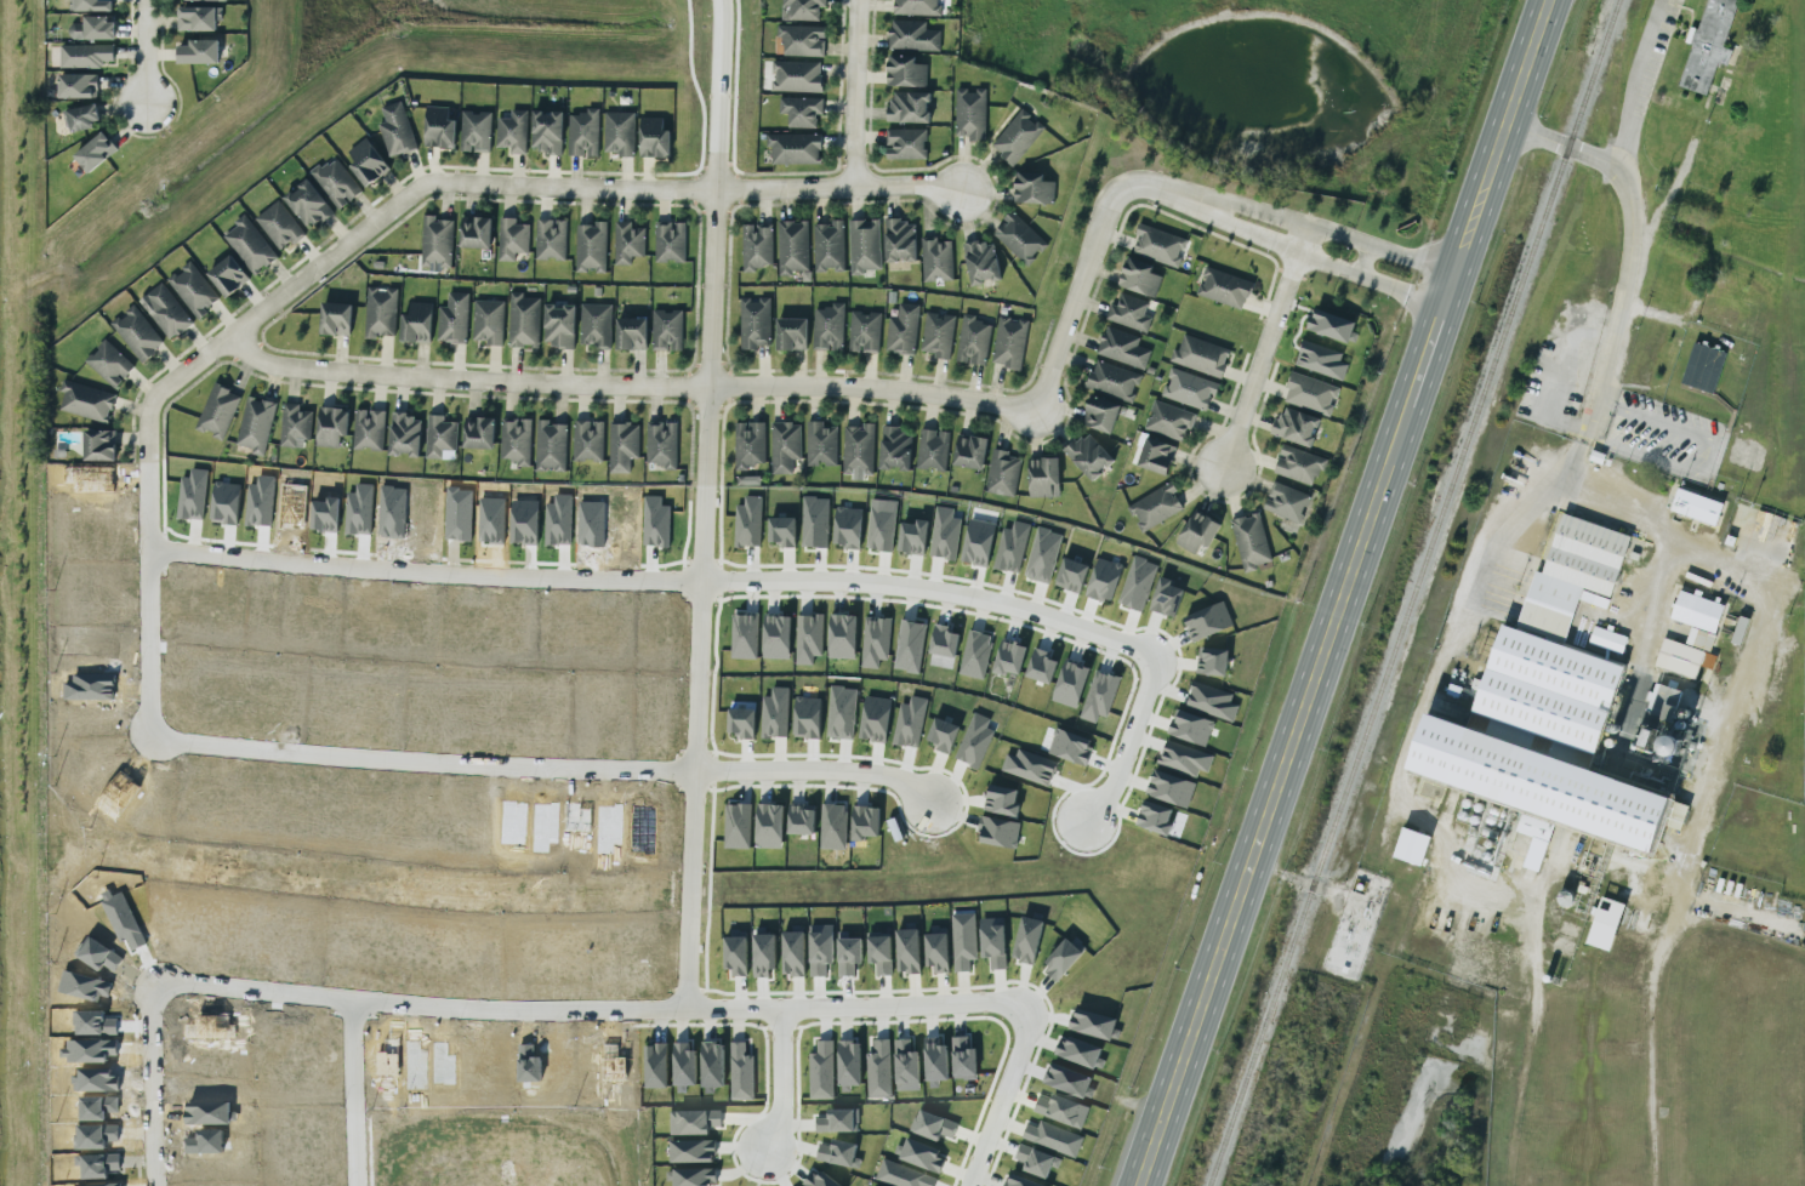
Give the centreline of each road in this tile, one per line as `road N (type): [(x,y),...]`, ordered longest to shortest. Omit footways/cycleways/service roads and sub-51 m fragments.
road 1 (residential): [(153,458),(159,393),(428,183),(960,190)]
road 2 (primary): [(1408,406),(1137,1185)]
road 3 (residential): [(1032,412),(878,388),(577,384),(294,369),(256,359),(234,337)]
road 4 (residential): [(152,560),(700,589)]
road 5 (residential): [(704,479),(687,1008)]
road 6 (residential): [(177,751),(694,782)]
road 7 (residential): [(704,479),(721,0)]
road 8 (residential): [(700,589),(926,599),(1015,616),(1145,658)]
road 9 (residential): [(687,1008),(502,1009),(357,998)]
road 10 (residential): [(1200,201),(1137,184),(1112,194),(1032,412)]
road 11 (primary): [(1550,0),(1444,306)]
road 12 (residential): [(687,1008),(714,1019),(1008,1016)]
road 13 (residential): [(153,458),(150,711),(160,740),(177,751)]
road 14 (residential): [(1302,222),(1220,468)]
road 15 (residential): [(694,782),(892,788),(932,812)]
road 16 (residential): [(180,982),(167,986),(155,1009),(158,1185)]
road 17 (residential): [(1145,658),(1155,689),(1112,799),(1083,836)]
road 18 (residential): [(1008,1016),(1029,1034),(977,1185)]
road 19 (residential): [(858,187),(858,0)]
road 20 (residential): [(357,1185),(357,998)]
road 21 (residential): [(357,998),(180,982)]
road 22 (residential): [(1200,201),(1239,230),(1355,274)]
road 23 (residential): [(1366,243),(1200,201)]
road 24 (residential): [(779,1017),(781,1140),(763,1164)]

